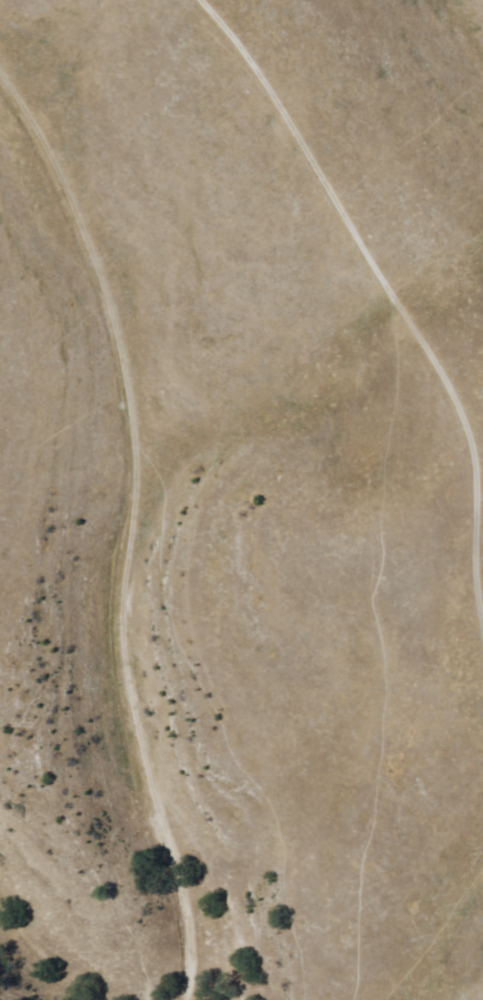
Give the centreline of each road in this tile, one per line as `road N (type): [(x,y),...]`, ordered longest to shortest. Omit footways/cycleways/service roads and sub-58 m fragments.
road 1 (track): [(151,999),(135,546),(151,415),(135,304),(88,177),(0,47)]
road 2 (track): [(482,706),(418,562),(399,453),(305,441),(145,372)]

